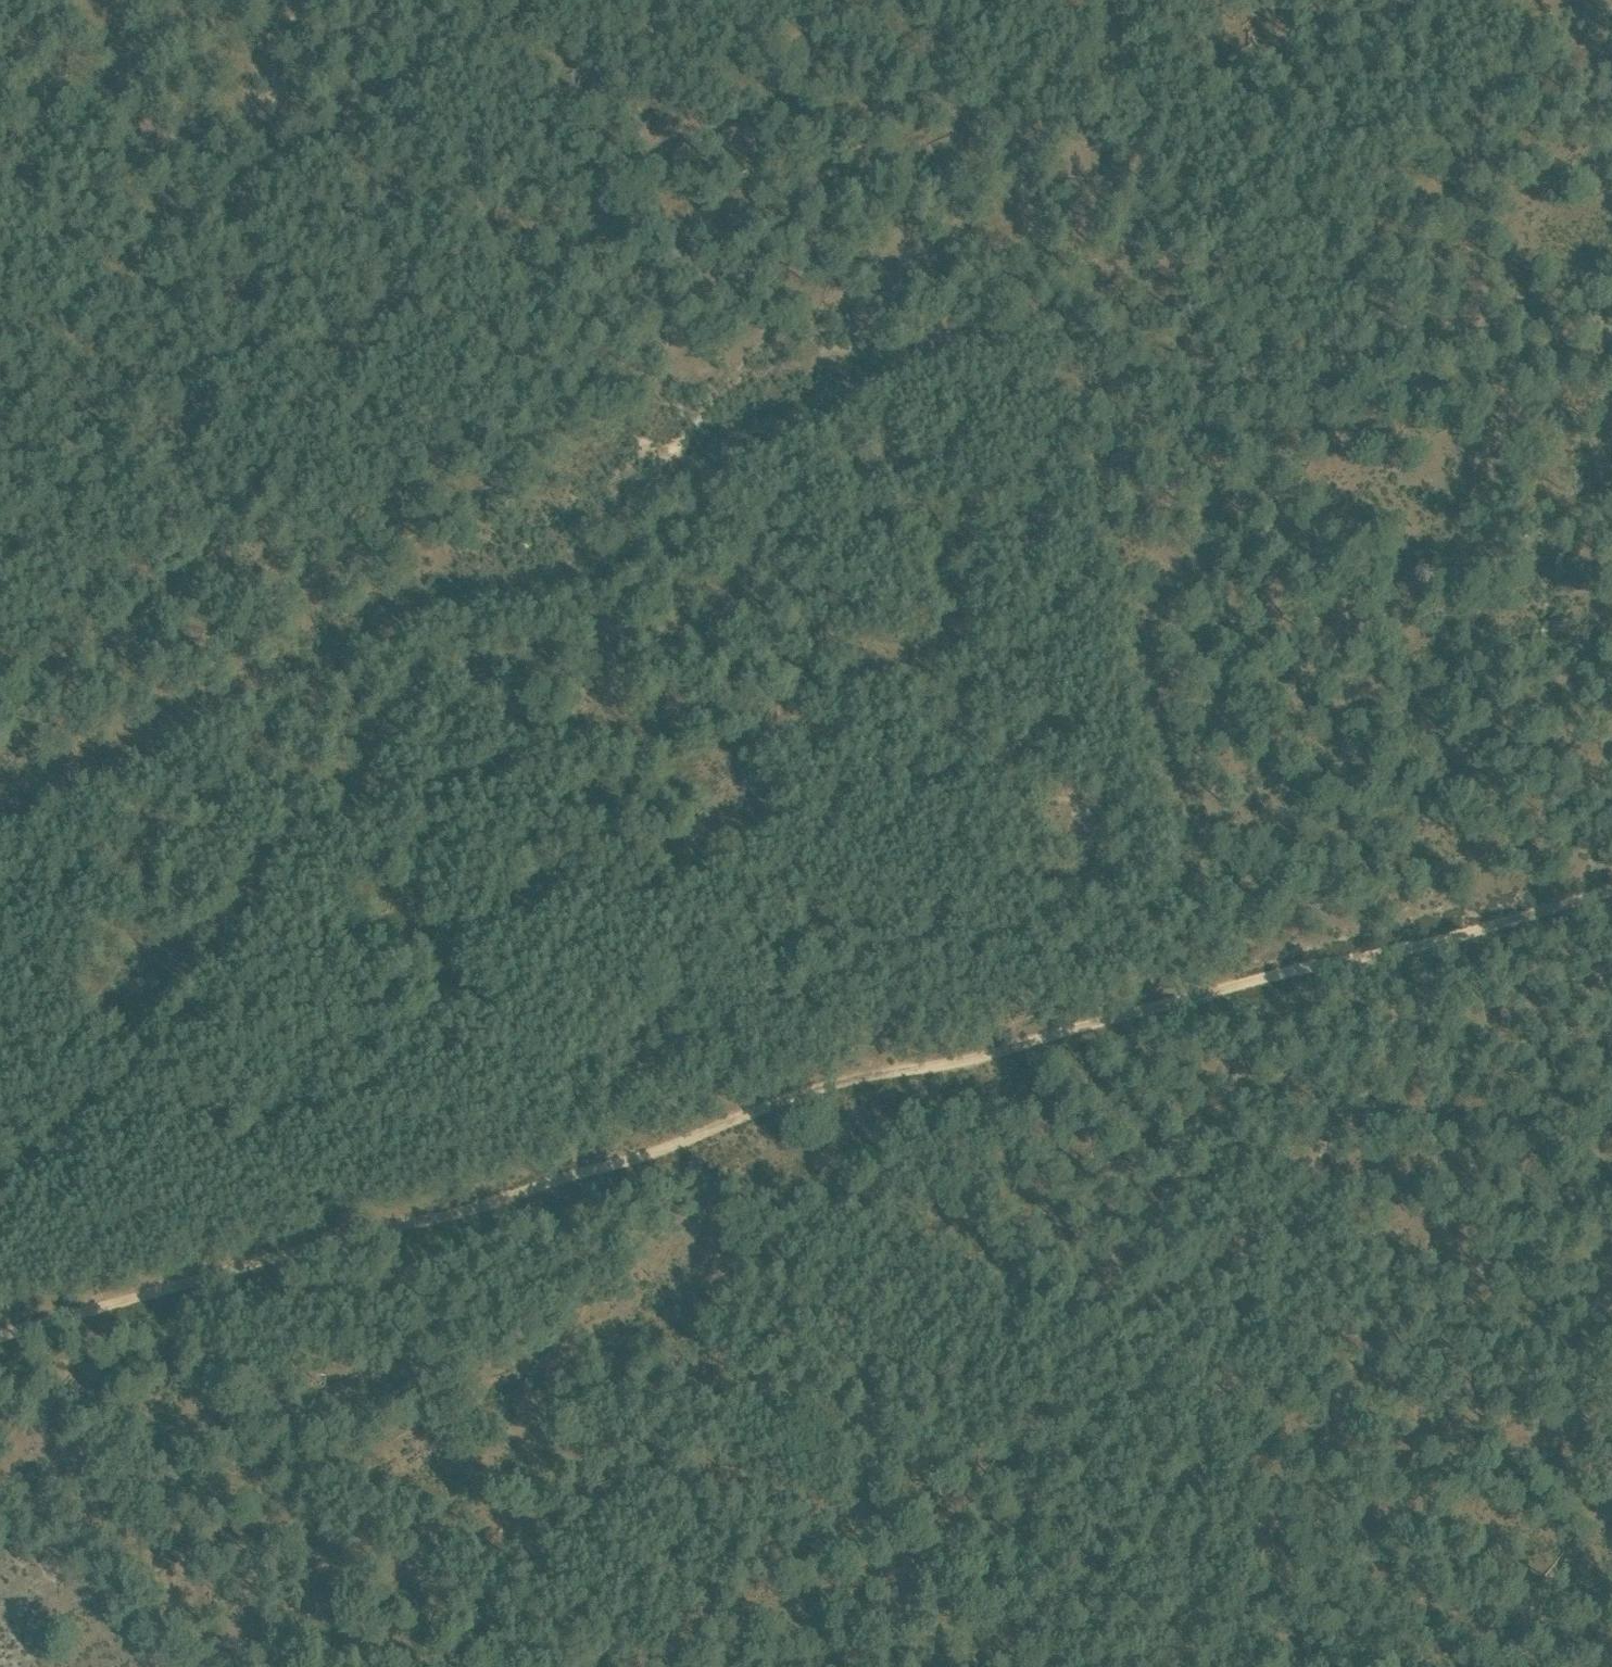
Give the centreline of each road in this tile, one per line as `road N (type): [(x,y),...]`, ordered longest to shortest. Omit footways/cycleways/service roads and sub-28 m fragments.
road 1 (track): [(1611,890),(768,1104),(419,1221),(0,1333)]
road 2 (track): [(1382,948),(1404,965),(1366,1077),(1326,1120),(1315,1152),(1252,1234),(1236,1270),(1200,1456),(1173,1649),(1178,1666)]

